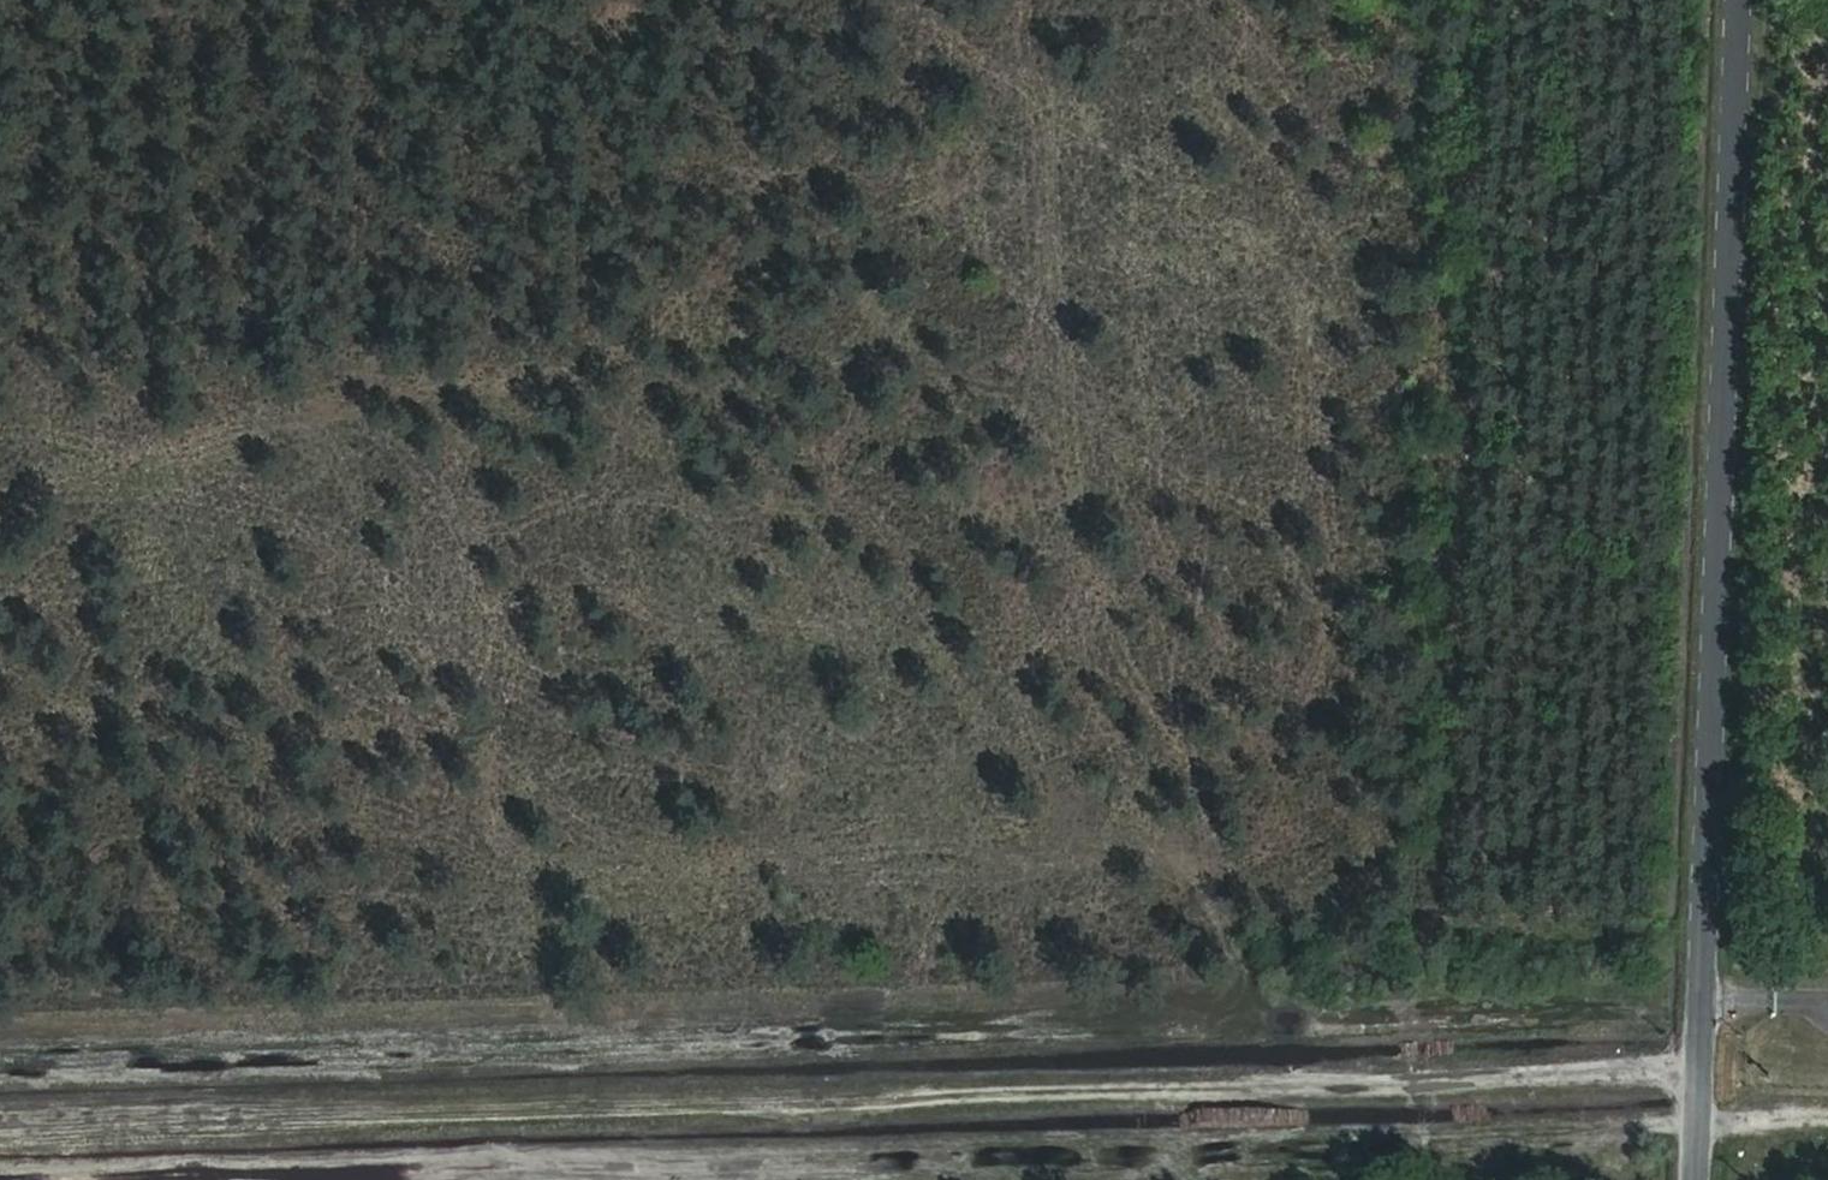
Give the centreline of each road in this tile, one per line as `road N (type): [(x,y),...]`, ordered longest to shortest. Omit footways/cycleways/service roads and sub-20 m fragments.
road 1 (track): [(0,1040),(1827,973)]
road 2 (tertiary): [(1704,1179),(1752,0)]

